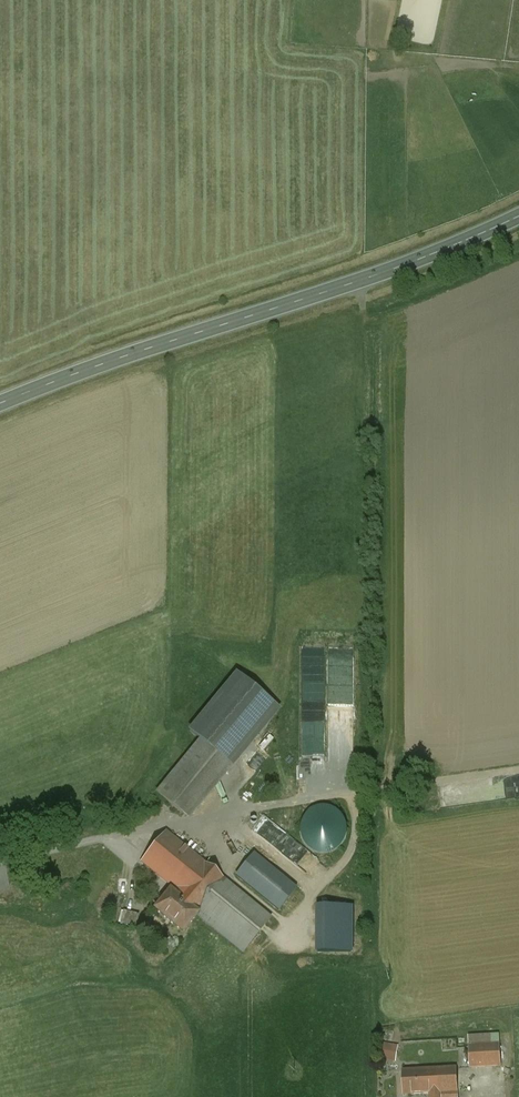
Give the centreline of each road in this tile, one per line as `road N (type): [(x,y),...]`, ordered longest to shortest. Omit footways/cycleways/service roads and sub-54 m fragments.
road 1 (secondary): [(518,217),(348,285),(0,404)]

